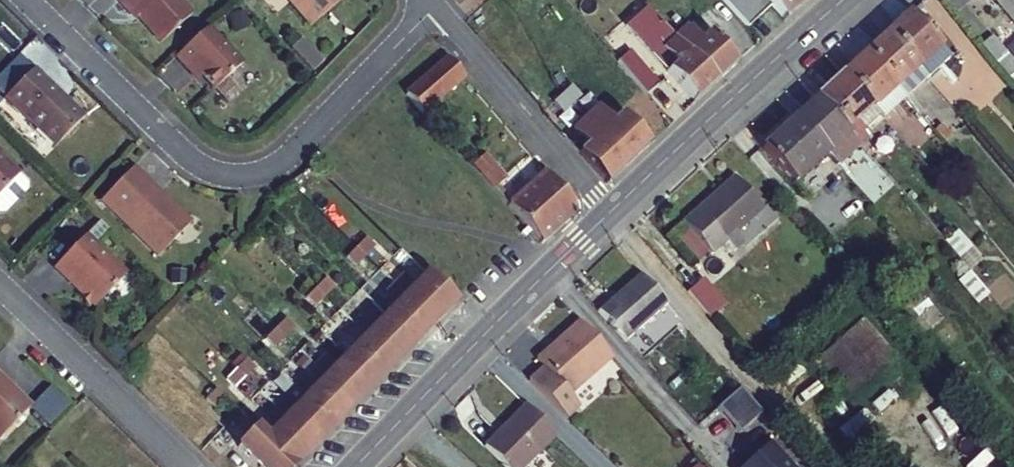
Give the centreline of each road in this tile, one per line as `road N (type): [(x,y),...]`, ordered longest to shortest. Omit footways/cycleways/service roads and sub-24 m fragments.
road 1 (residential): [(29,0),(188,158),(232,175),(287,157),(435,5)]
road 2 (tertiary): [(610,211),(355,466)]
road 3 (tertiary): [(841,0),(610,211)]
road 4 (residential): [(610,211),(435,5)]
road 5 (residential): [(0,287),(184,466)]

